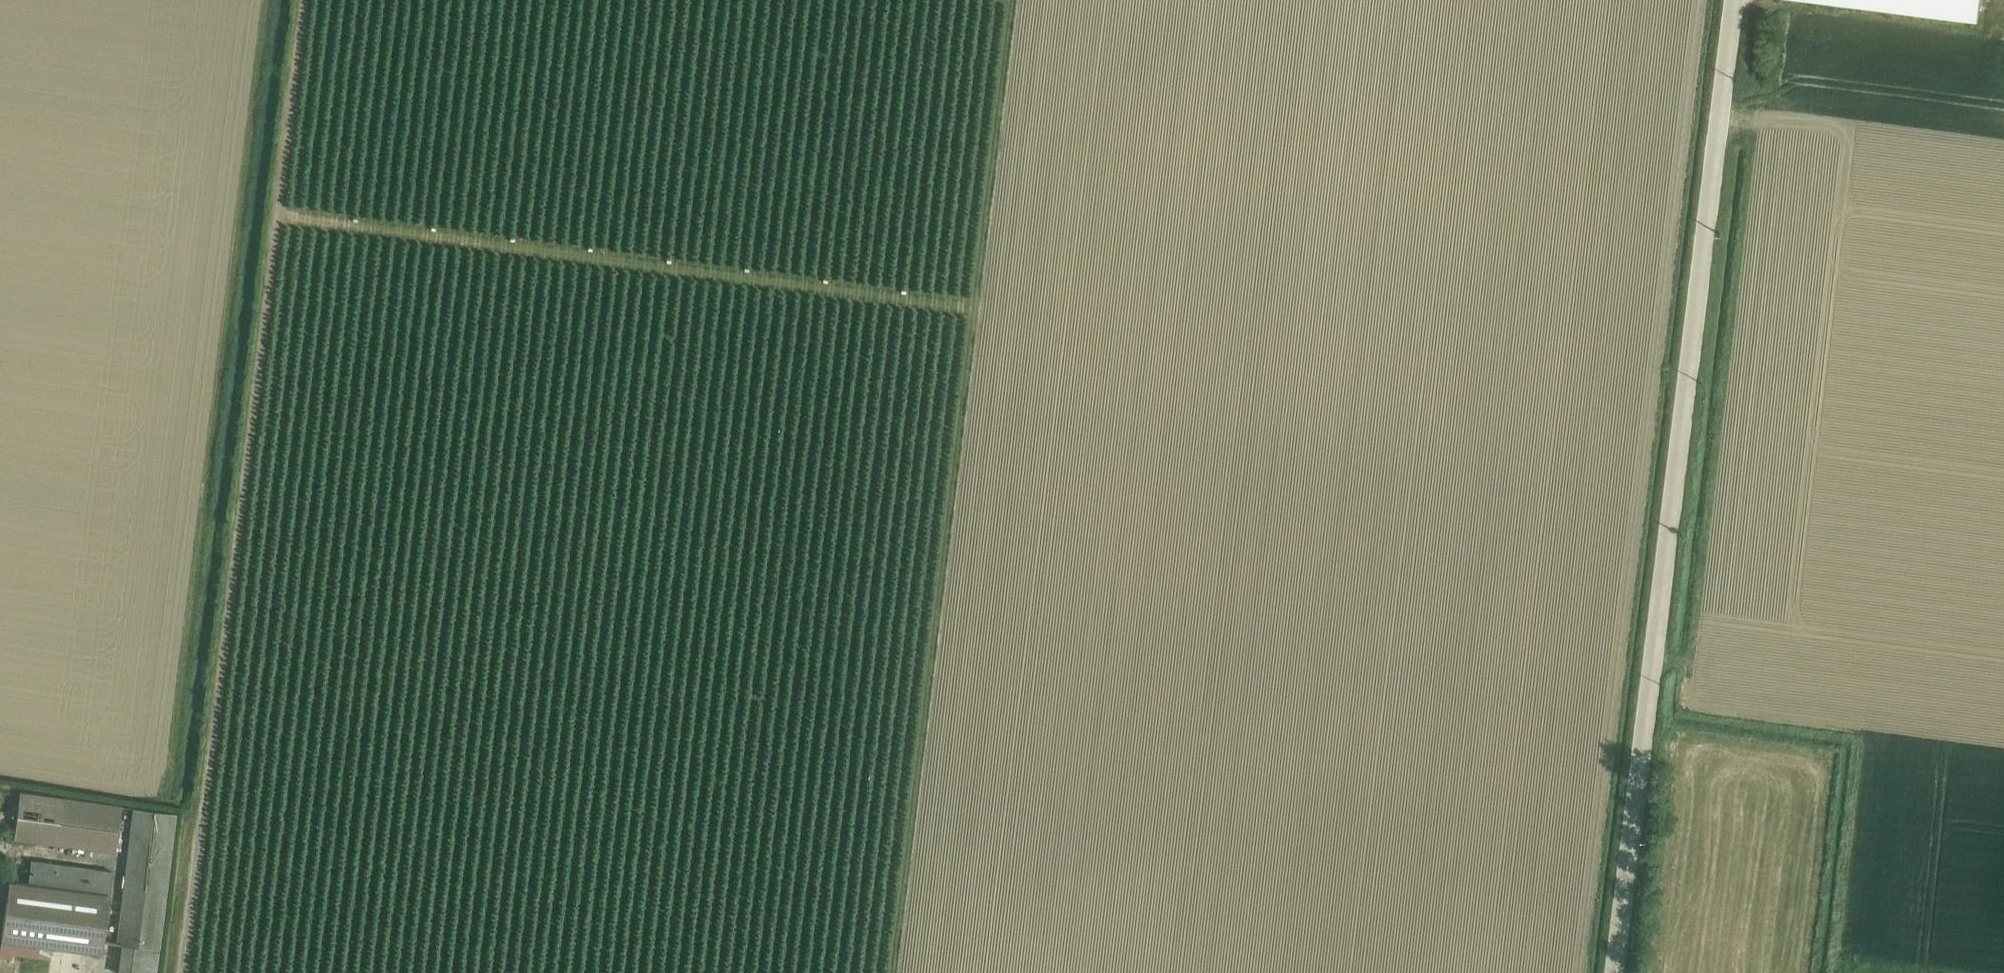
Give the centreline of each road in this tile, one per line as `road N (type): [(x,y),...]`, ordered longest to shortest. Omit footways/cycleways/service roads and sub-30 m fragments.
road 1 (unclassified): [(1734,0),(1614,972)]

